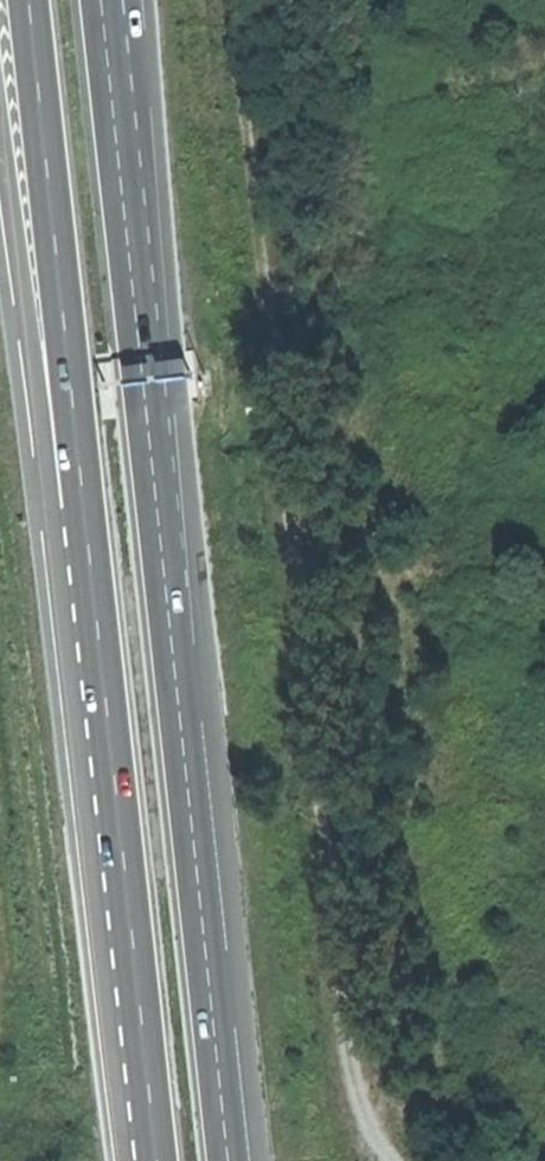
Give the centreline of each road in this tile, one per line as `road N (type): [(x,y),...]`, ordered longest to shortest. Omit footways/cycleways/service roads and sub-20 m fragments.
road 1 (track): [(396,1160),(359,1108),(343,1053),(233,0)]
road 2 (motorway): [(226,1160),(150,446)]
road 3 (motorway): [(65,474),(144,1160)]
road 4 (motorway): [(23,0),(65,474)]
road 5 (motorway): [(150,446),(100,0)]
road 6 (motorway): [(150,446),(146,131),(135,0)]
road 7 (motorway): [(0,136),(65,474)]

